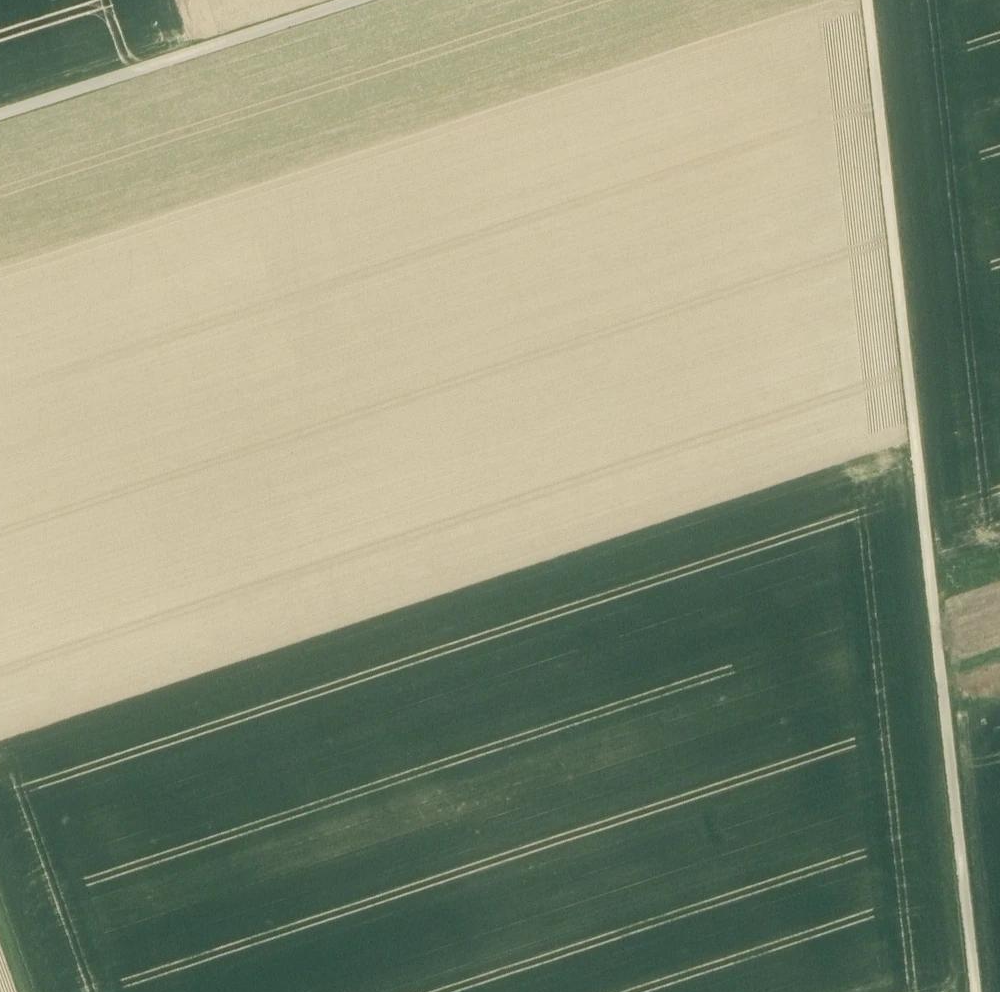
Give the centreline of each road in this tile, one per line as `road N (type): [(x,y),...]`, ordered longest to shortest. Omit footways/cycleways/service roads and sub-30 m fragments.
road 1 (track): [(868,0),(977,991)]
road 2 (track): [(380,0),(0,127)]

